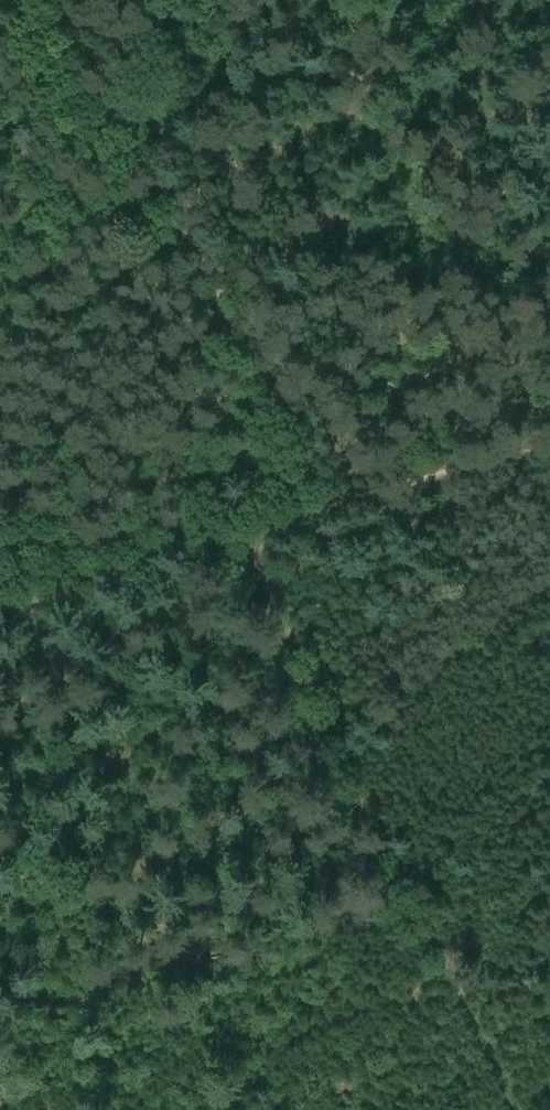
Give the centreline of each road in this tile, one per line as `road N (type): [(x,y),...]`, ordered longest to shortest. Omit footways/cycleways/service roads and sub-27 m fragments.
road 1 (track): [(114,80),(320,515),(549,445)]
road 2 (track): [(0,610),(320,515)]
road 3 (track): [(114,80),(0,263)]

